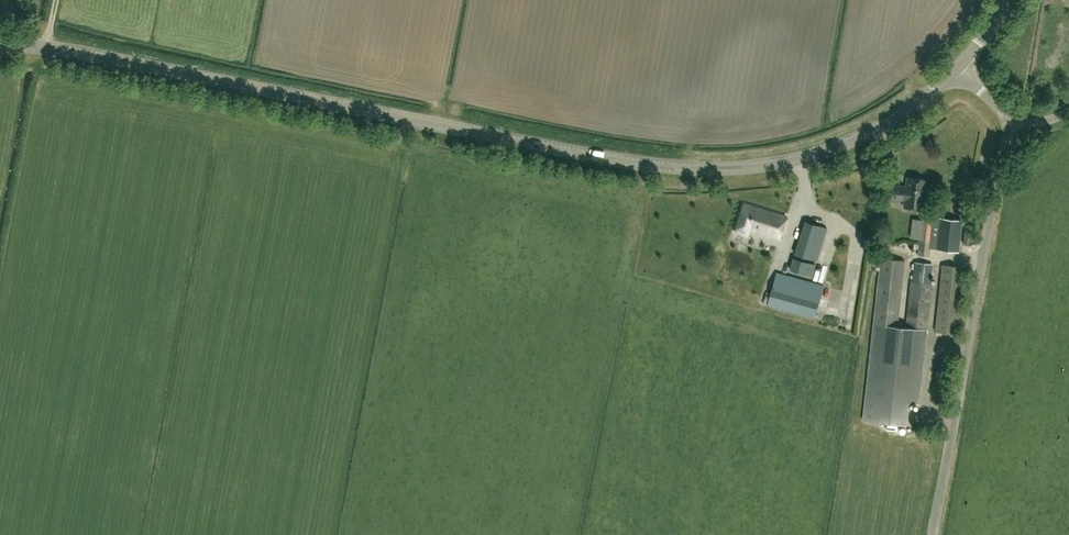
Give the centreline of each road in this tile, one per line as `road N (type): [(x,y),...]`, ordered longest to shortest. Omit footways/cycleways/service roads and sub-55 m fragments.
road 1 (tertiary): [(0,47),(62,49),(629,154),(726,160),(775,159),(883,126),(961,62)]
road 2 (unclassified): [(940,534),(1013,112)]

